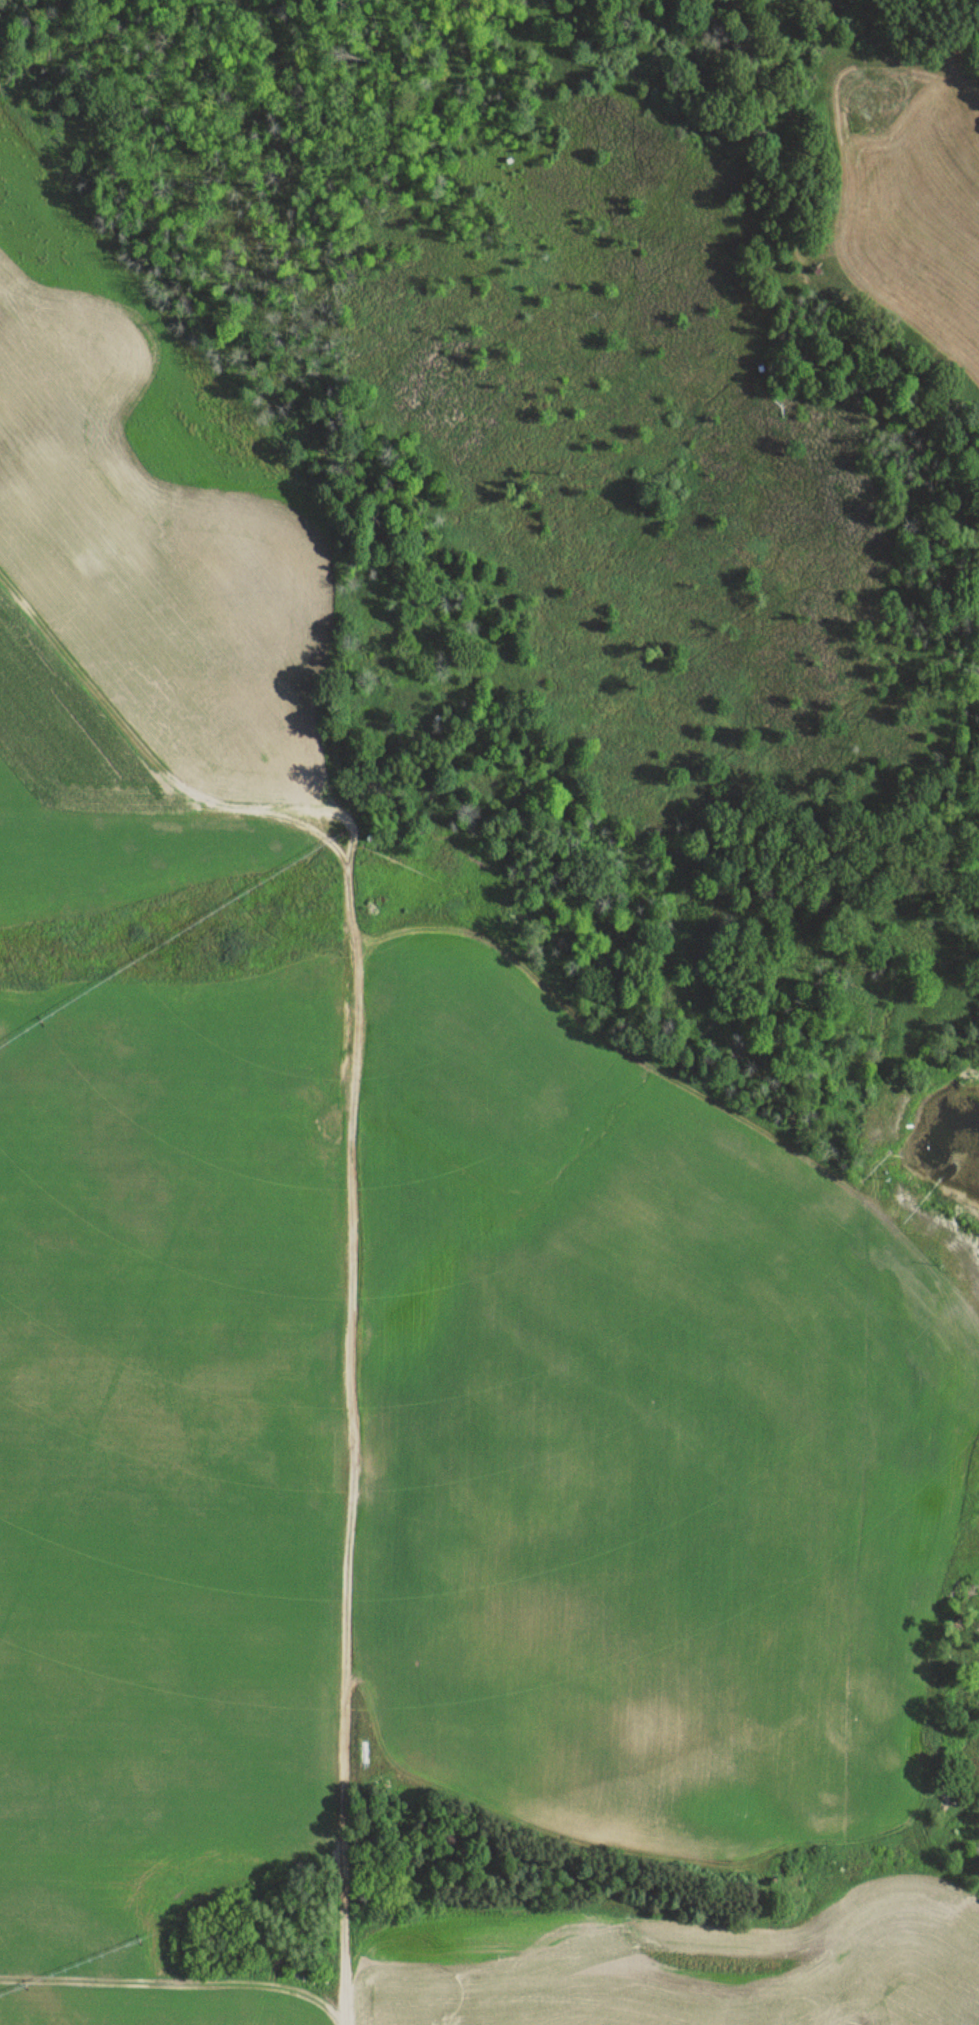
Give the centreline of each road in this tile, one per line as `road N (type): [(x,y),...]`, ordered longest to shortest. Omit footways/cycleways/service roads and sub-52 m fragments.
road 1 (track): [(0,565),(202,801),(278,813),(310,797),(332,800),(347,819),(338,2024)]
road 2 (track): [(348,994),(378,935),(403,914),(455,917),(522,955),(614,1046),(794,1140),(837,1176)]

